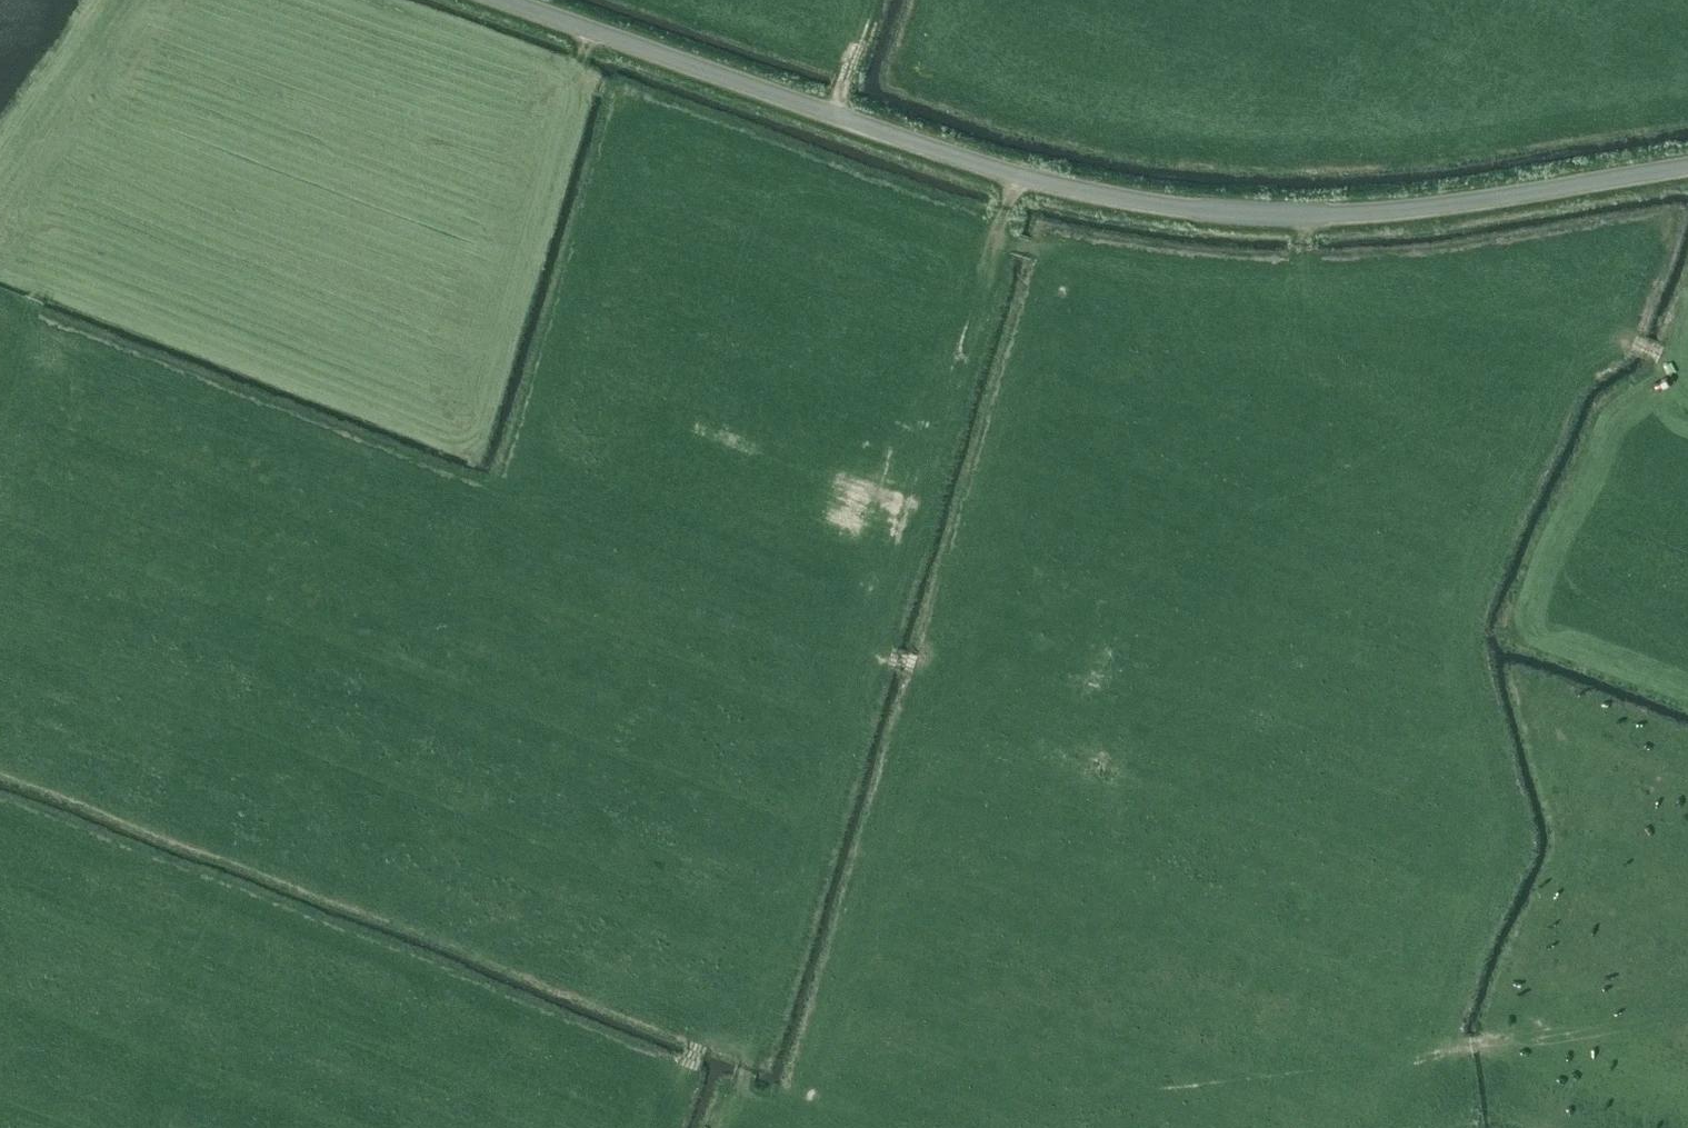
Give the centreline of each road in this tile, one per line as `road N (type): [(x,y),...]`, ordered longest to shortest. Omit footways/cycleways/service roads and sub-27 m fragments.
road 1 (unclassified): [(1687,172),(1357,215),(1197,217),(1032,184),(507,0)]

